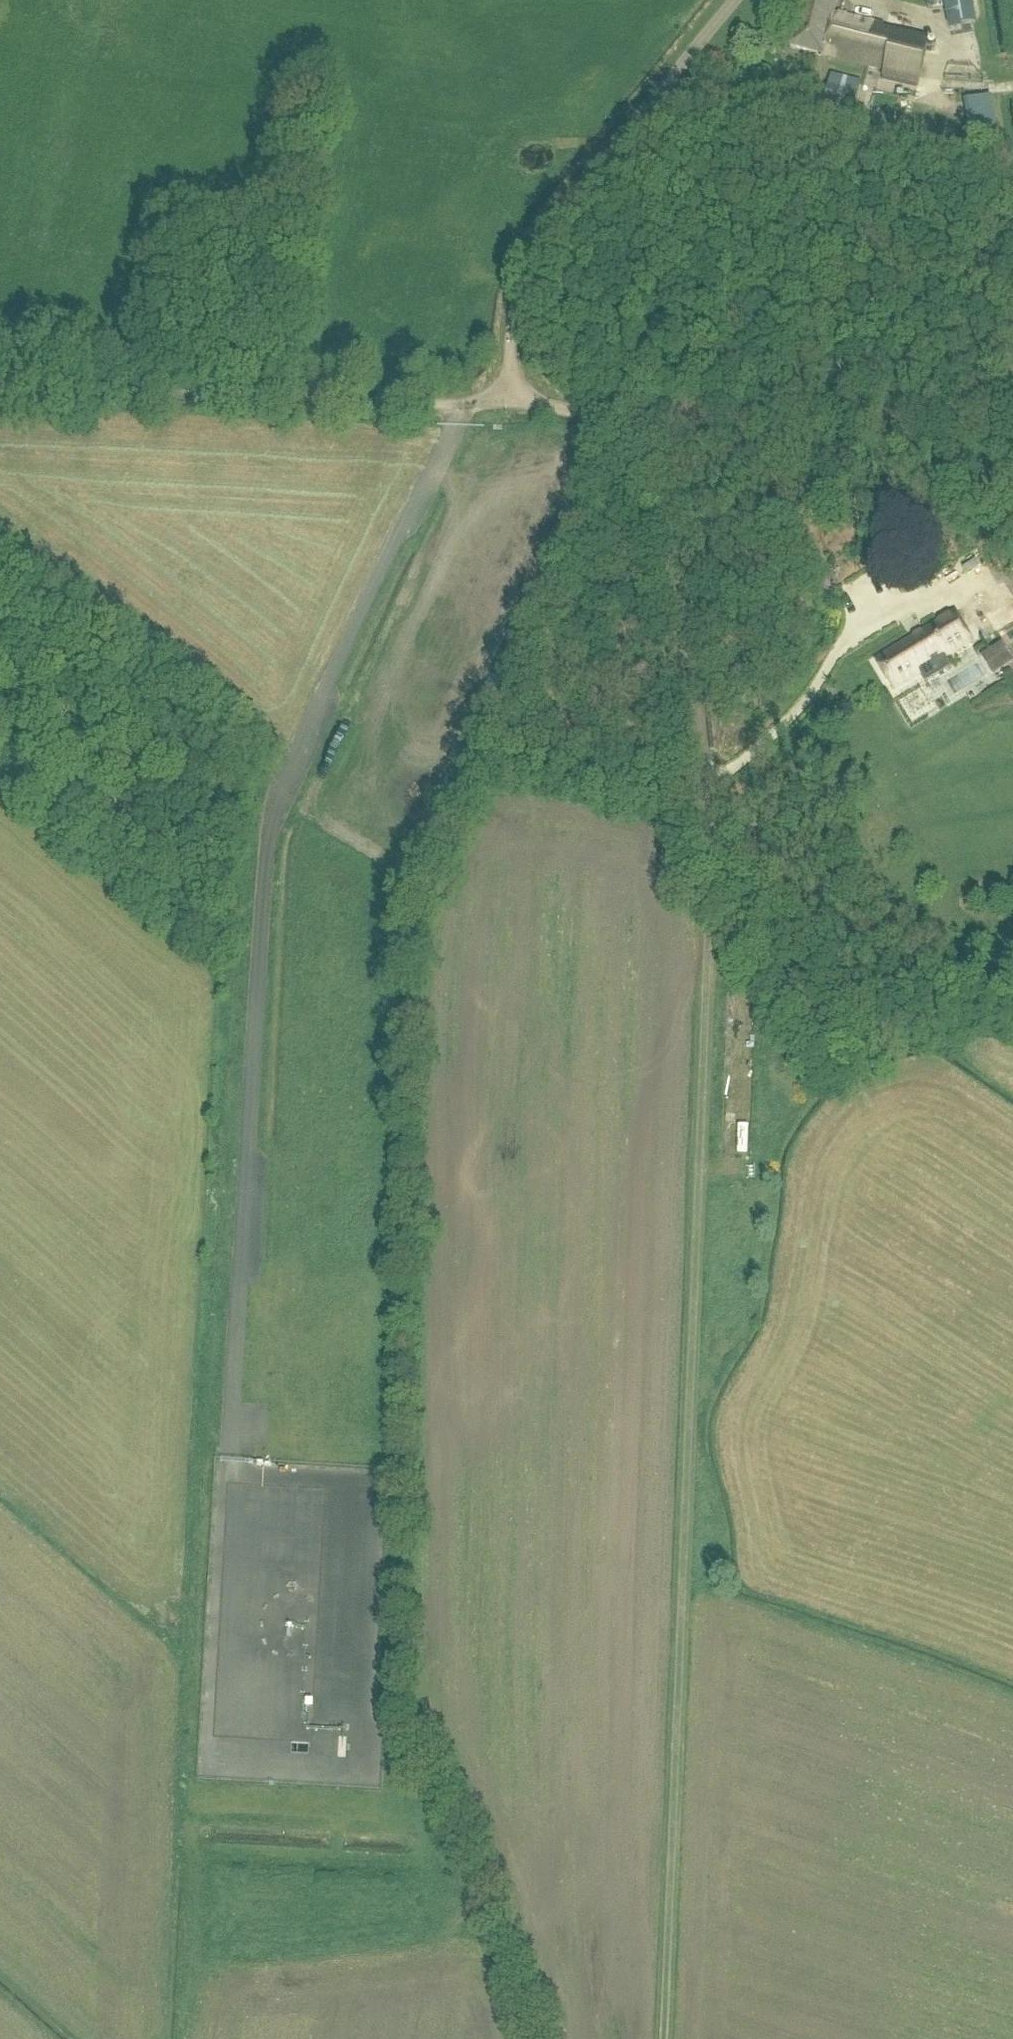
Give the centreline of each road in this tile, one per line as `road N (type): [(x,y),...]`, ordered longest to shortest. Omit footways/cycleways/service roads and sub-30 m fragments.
road 1 (track): [(659,418),(711,846),(663,2038)]
road 2 (unclassified): [(1012,434),(507,406),(515,316),(529,273),(577,195),(739,0)]
road 3 (track): [(0,382),(507,406)]

